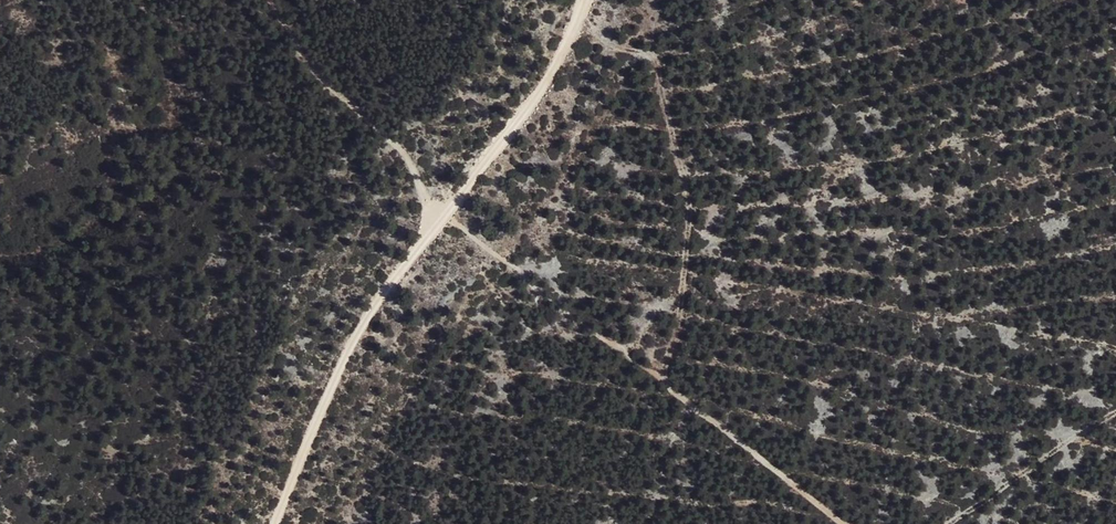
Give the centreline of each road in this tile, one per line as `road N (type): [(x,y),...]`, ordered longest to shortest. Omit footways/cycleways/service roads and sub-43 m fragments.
road 1 (track): [(665,383),(689,207),(658,67),(646,55),(571,31)]
road 2 (track): [(445,216),(371,312),(320,413),(283,523)]
road 3 (track): [(445,216),(426,201),(400,148),(317,74),(269,0)]
road 4 (track): [(584,0),(555,66),(445,216)]
road 5 (track): [(949,523),(1115,412)]

